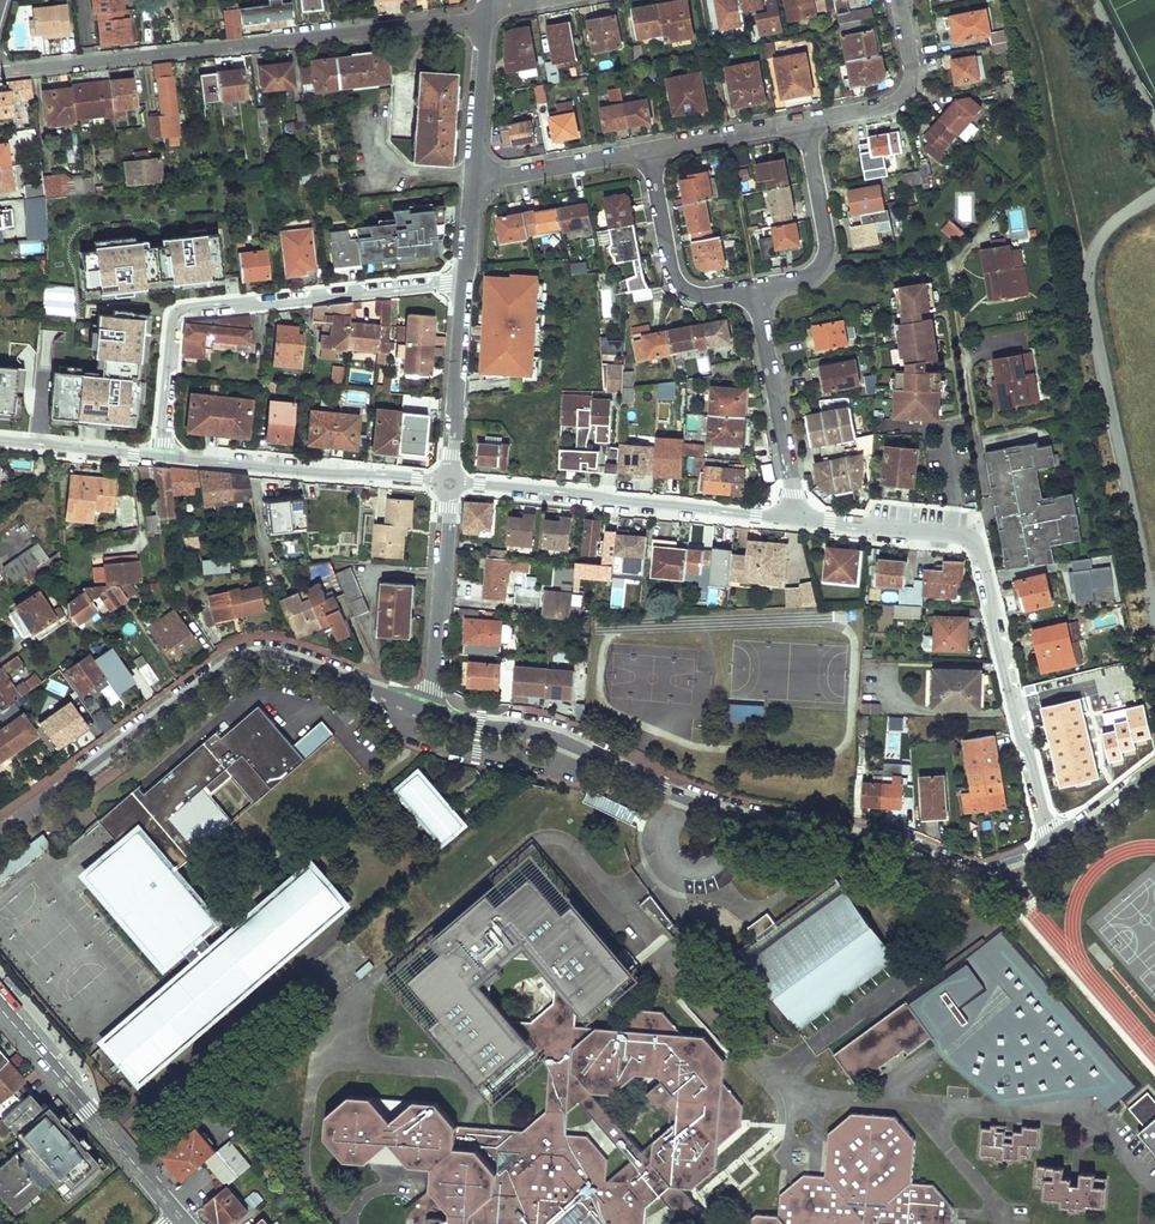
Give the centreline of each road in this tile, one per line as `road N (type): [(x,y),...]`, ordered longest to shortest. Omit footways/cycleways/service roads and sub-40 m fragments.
road 1 (residential): [(1056,843),(1019,869),(958,869),(884,839),(736,816),(547,736),(423,710)]
road 2 (residential): [(790,519),(969,538),(980,554),(1039,801),(1056,843)]
road 3 (residential): [(423,710),(307,664),(252,652),(0,830)]
road 4 (residential): [(0,72),(485,19)]
road 5 (residential): [(160,456),(178,316),(465,284)]
road 6 (residential): [(790,519),(449,483)]
road 7 (residential): [(160,456),(449,483)]
road 8 (tertiary): [(177,1214),(0,1008)]
road 9 (residential): [(755,288),(792,486),(790,519)]
road 10 (residential): [(423,710),(436,674),(449,483)]
road 11 (residential): [(650,153),(678,285),(701,296),(755,288)]
road 12 (residential): [(755,288),(812,272),(825,251),(808,121)]
road 13 (residential): [(449,483),(465,284)]
road 14 (residential): [(899,0),(913,66),(902,98),(808,121)]
road 15 (residential): [(650,153),(474,175)]
road 16 (residential): [(808,121),(650,153)]
road 17 (residential): [(0,440),(160,456)]
road 18 (residential): [(474,175),(485,19)]
road 19 (residential): [(1154,770),(1056,843)]

